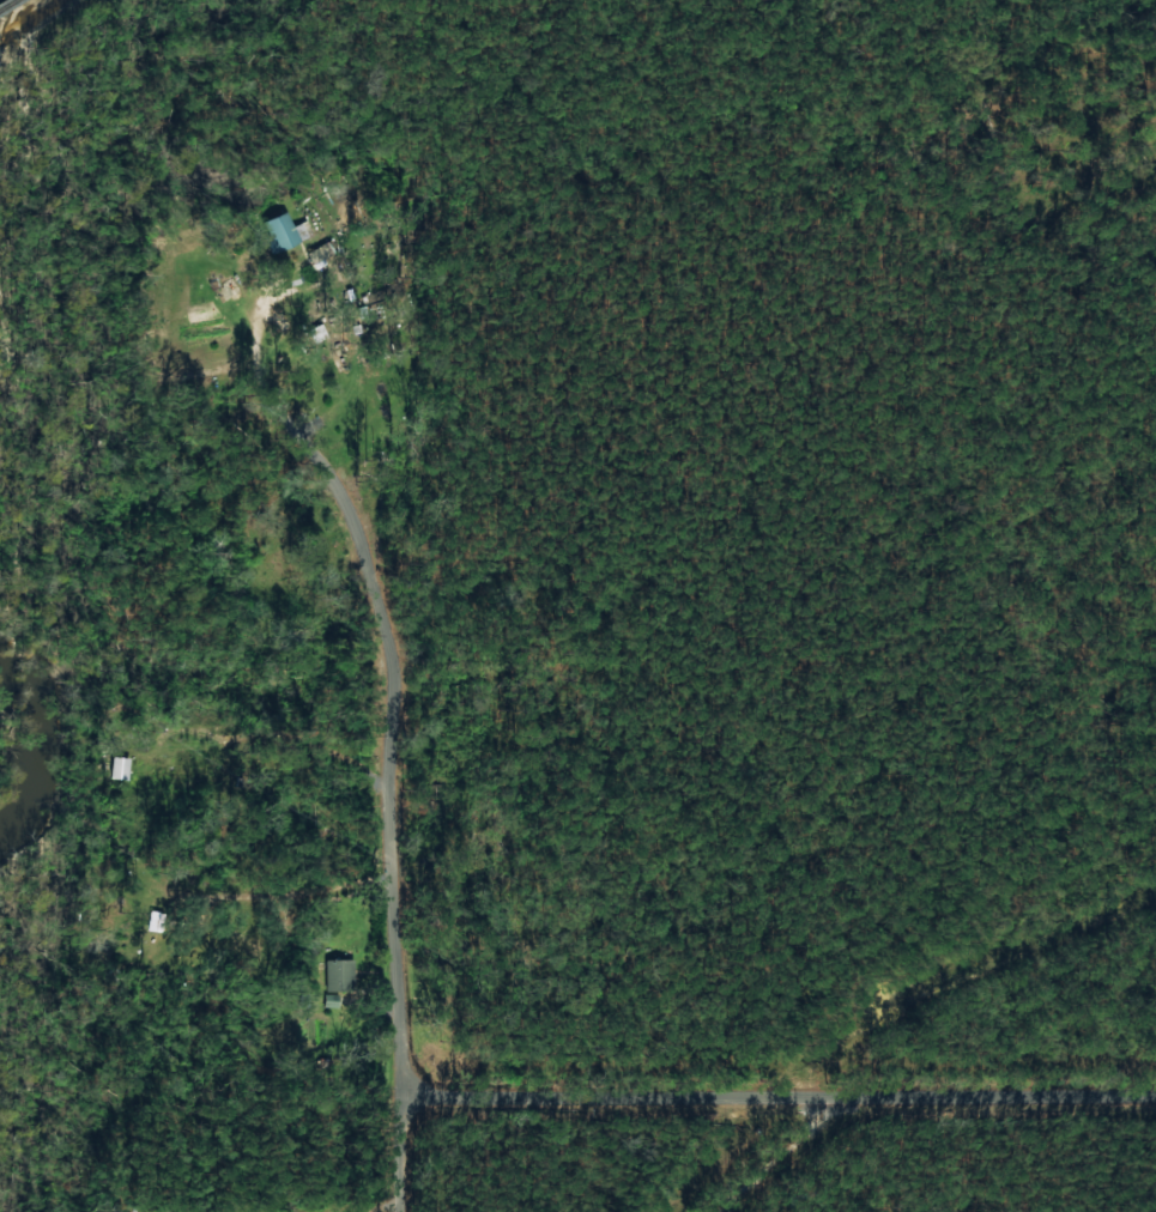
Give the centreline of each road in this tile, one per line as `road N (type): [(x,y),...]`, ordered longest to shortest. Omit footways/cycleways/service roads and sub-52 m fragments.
road 1 (residential): [(406,1211),(404,568),(297,449)]
road 2 (residential): [(1155,1091),(405,1092)]

